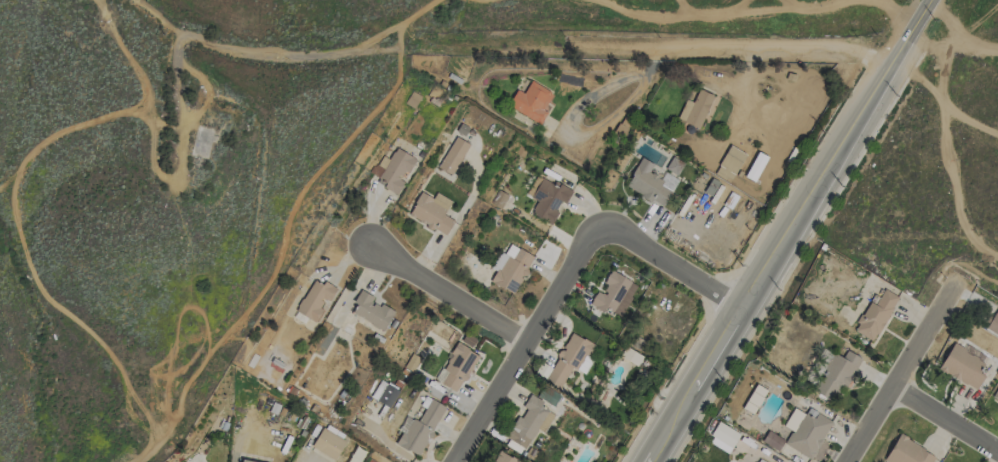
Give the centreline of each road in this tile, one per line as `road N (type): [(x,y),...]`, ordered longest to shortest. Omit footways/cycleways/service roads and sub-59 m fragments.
road 1 (tertiary): [(936,0),(652,461)]
road 2 (residential): [(746,309),(620,233),(593,228),(456,461)]
road 3 (residential): [(847,461),(949,291)]
road 4 (residential): [(526,338),(371,244)]
road 5 (residential): [(891,387),(997,453)]

